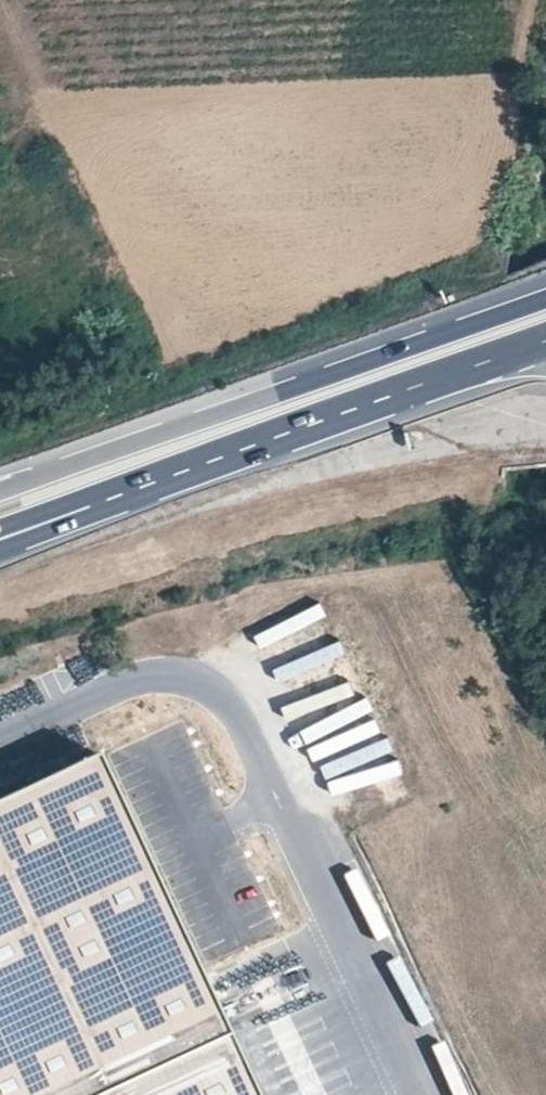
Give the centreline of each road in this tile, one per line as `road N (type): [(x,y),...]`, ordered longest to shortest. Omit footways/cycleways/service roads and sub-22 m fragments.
road 1 (primary): [(0,535),(545,339)]
road 2 (primary): [(545,298),(0,489)]
road 3 (track): [(545,860),(511,839),(458,764),(374,600),(326,585),(255,603),(204,634),(160,677)]

